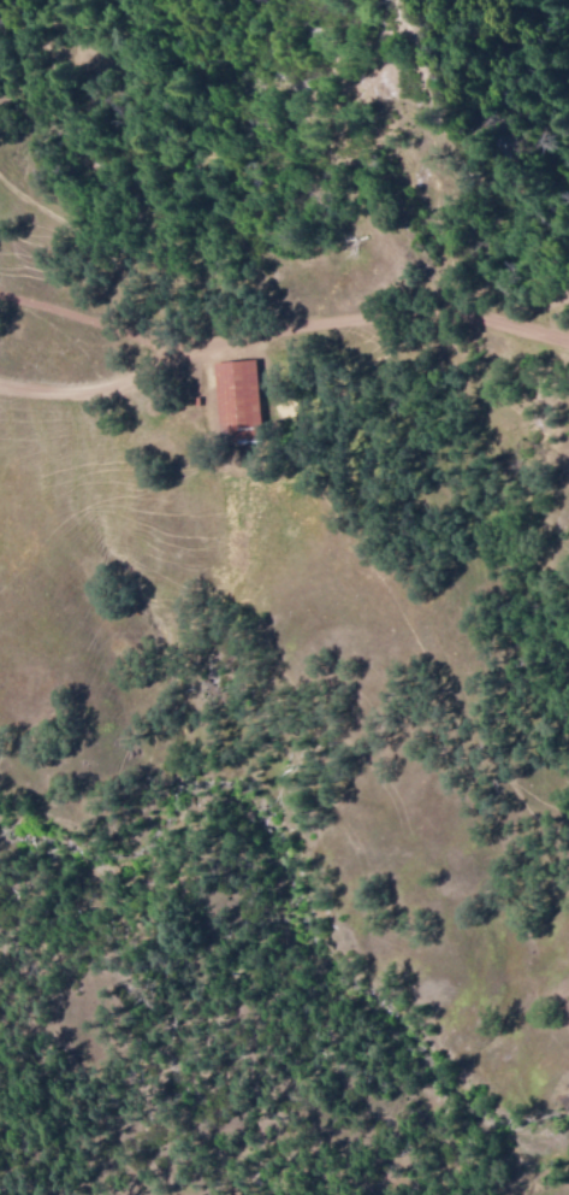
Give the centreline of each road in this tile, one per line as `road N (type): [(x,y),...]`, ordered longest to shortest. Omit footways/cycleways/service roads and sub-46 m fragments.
road 1 (residential): [(0,380),(126,389),(179,361),(294,330),(397,312),(538,307),(568,289)]
road 2 (residential): [(179,361),(125,318),(0,285)]

